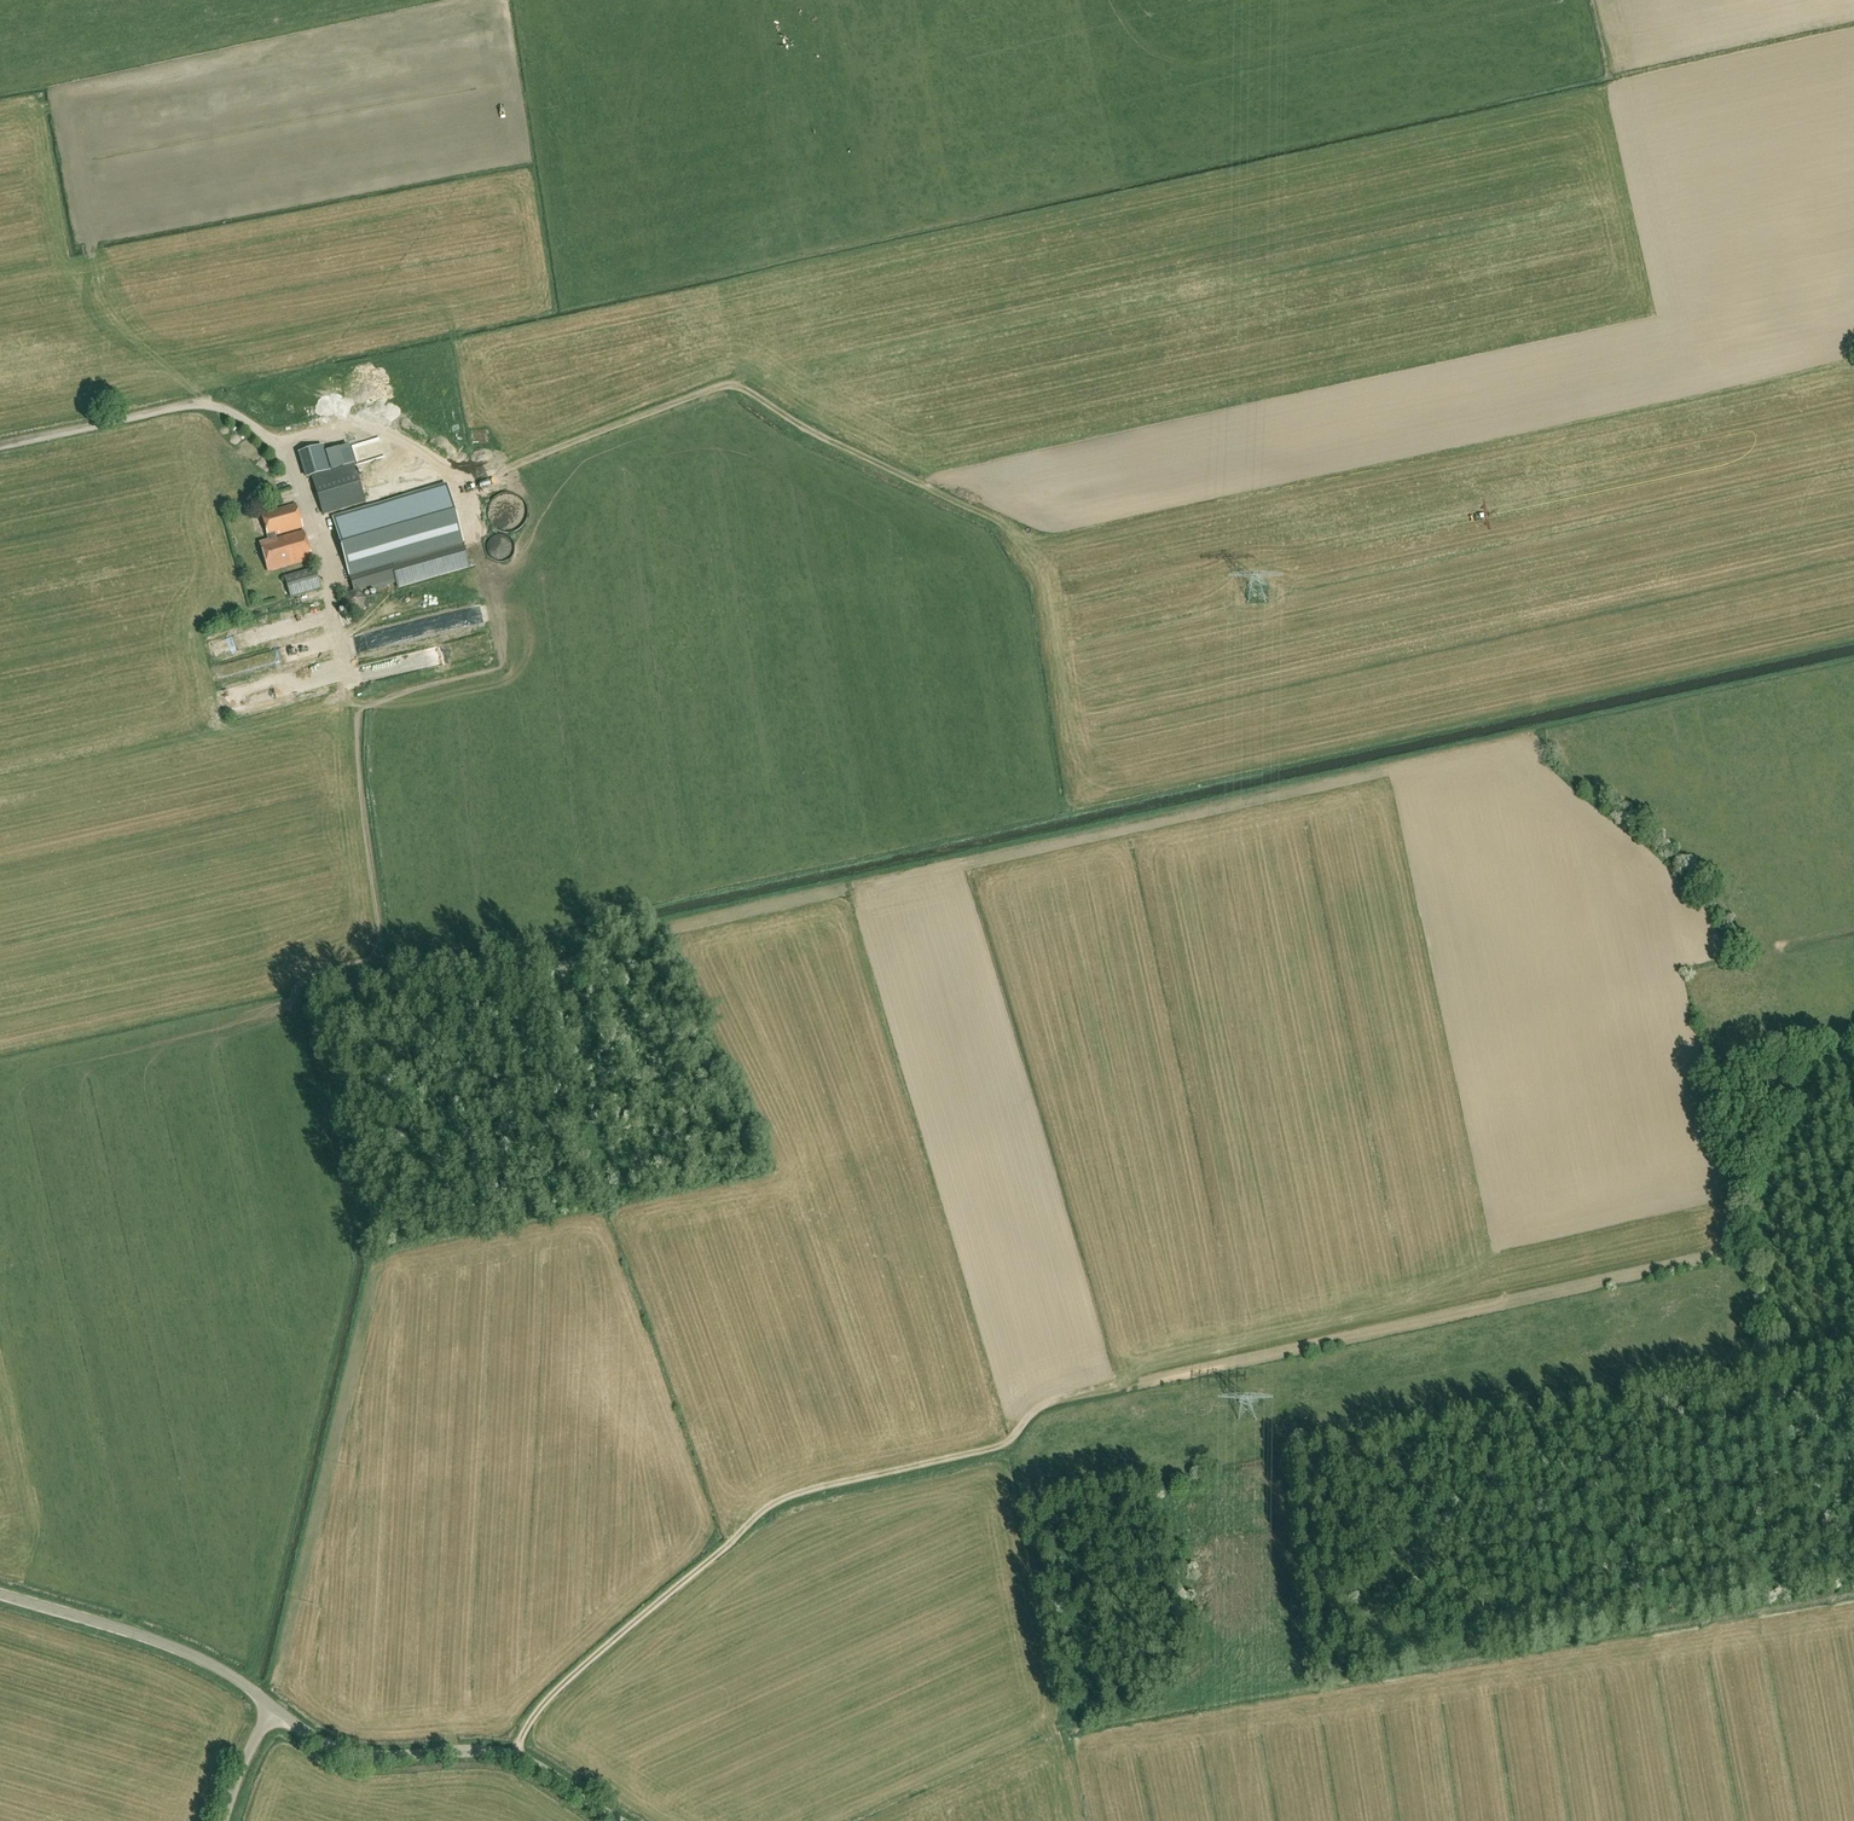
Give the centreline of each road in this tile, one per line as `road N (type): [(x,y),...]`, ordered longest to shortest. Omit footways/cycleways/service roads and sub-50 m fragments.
road 1 (unclassified): [(613,1820),(513,1757),(356,1756),(275,1710)]
road 2 (unclassified): [(275,1710),(195,1657),(0,1594)]
road 3 (unclassified): [(224,1820),(275,1710)]

